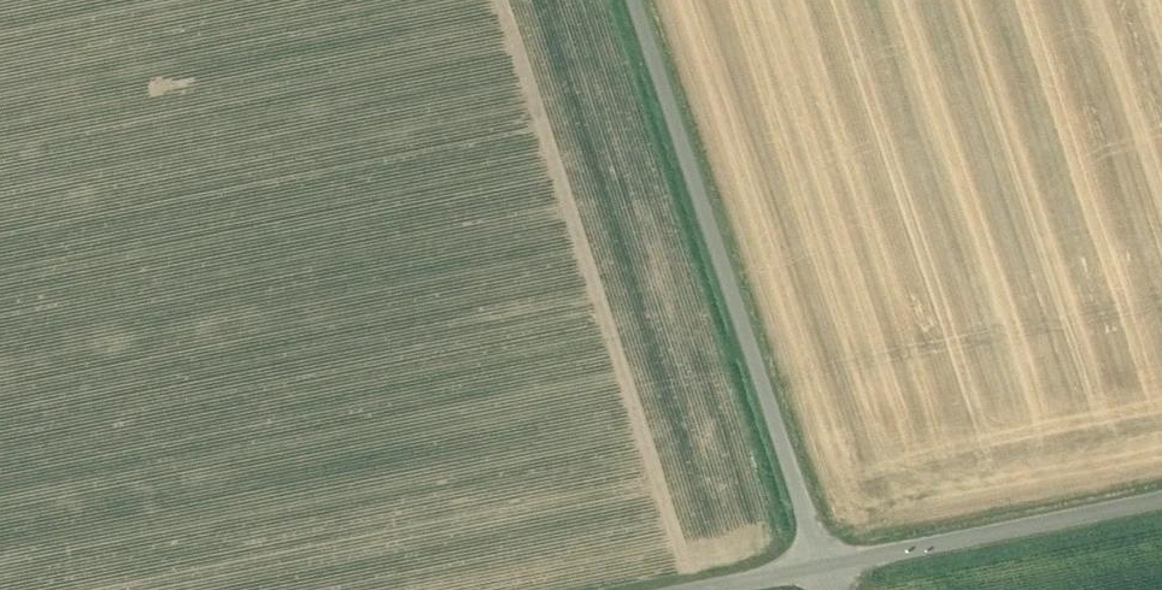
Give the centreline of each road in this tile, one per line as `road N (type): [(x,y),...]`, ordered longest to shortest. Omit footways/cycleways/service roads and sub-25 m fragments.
road 1 (unclassified): [(821,566),(634,0)]
road 2 (track): [(1049,522),(881,0)]
road 3 (unclassified): [(1161,499),(821,566)]
road 4 (unclassified): [(821,566),(697,589)]

